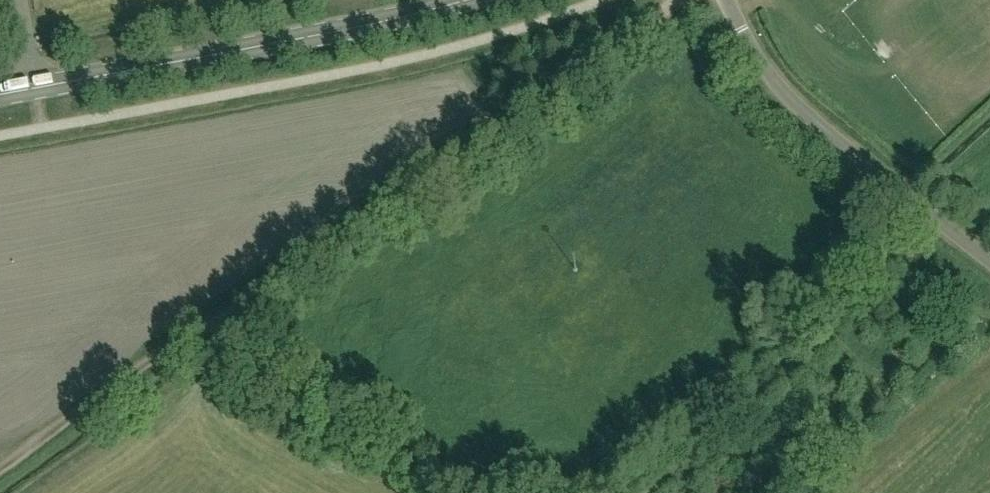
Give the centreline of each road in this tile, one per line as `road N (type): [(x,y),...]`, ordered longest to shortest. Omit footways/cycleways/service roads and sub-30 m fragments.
road 1 (track): [(672,0),(0,470)]
road 2 (secondary): [(0,97),(306,41),(477,0)]
road 3 (unclassified): [(989,256),(800,107),(770,76),(729,0)]

